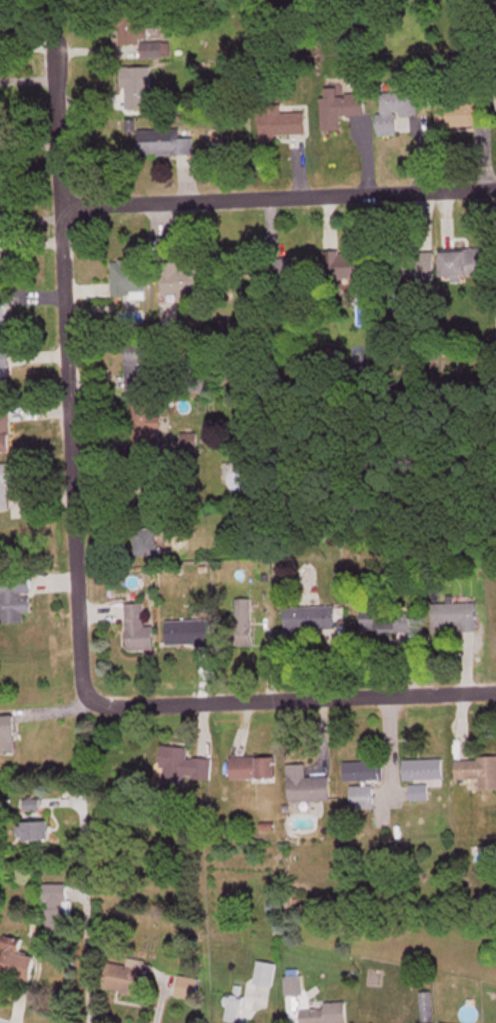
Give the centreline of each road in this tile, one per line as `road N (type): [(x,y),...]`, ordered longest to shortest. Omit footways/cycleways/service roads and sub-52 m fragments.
road 1 (residential): [(86,697),(50,32)]
road 2 (residential): [(56,209),(495,189)]
road 3 (residential): [(495,691),(126,706),(86,697)]
road 4 (residential): [(86,697),(66,788),(72,1022)]
road 5 (residential): [(76,92),(50,95),(20,32),(36,12),(64,9),(89,24),(98,42),(95,74),(76,92)]

